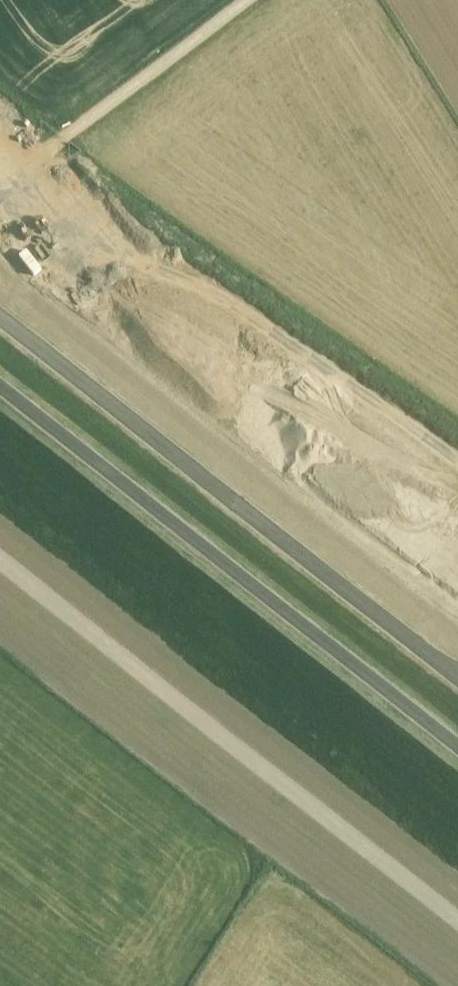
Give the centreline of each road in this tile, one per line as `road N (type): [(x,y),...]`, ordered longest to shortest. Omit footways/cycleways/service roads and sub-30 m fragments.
road 1 (unclassified): [(0,314),(457,675)]
road 2 (track): [(457,920),(0,559)]
road 3 (unclassified): [(243,0),(0,184)]

